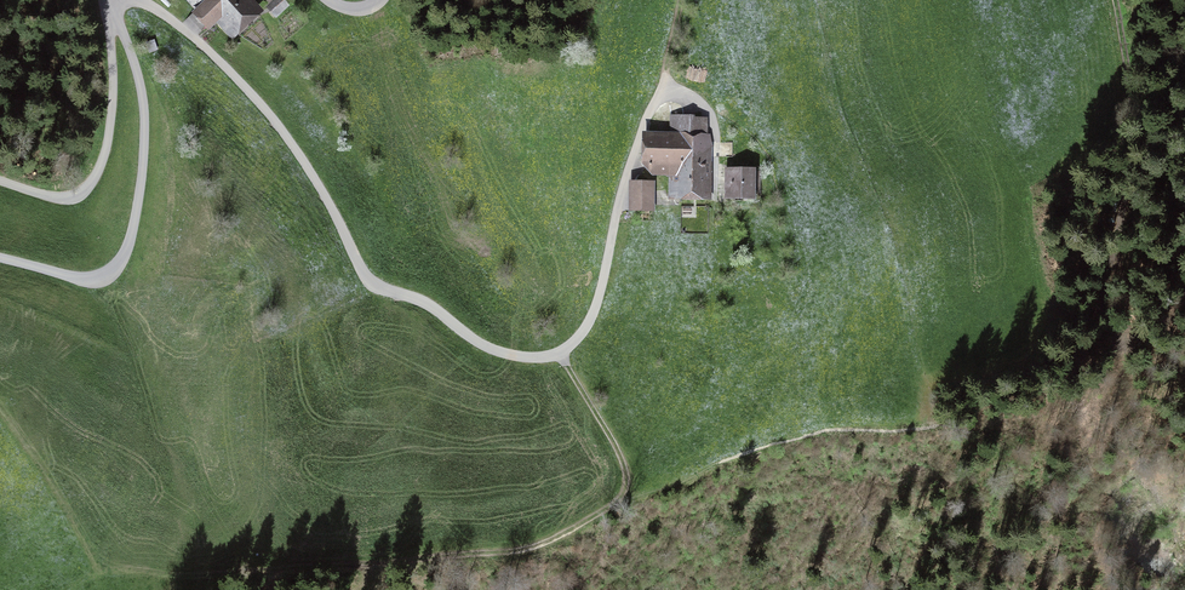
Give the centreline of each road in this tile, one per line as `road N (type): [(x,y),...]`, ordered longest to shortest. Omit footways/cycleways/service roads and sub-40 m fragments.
road 1 (unclassified): [(128,0),(173,21),(262,106),(307,166),(369,281),(428,304),(502,354),(558,354),(584,330),(628,173)]
road 2 (unclassified): [(0,258),(94,279),(116,266),(128,244),(144,107),(111,0)]
road 3 (track): [(626,489),(586,523),(523,549),(351,566)]
road 4 (track): [(1127,83),(1126,168),(1098,310),(1112,350),(1098,362)]
road 5 (track): [(351,566),(113,573),(64,589)]
road 6 (track): [(0,180),(57,198),(77,196),(92,182),(112,114),(110,0)]
road 7 (track): [(558,354),(614,445),(626,489)]

